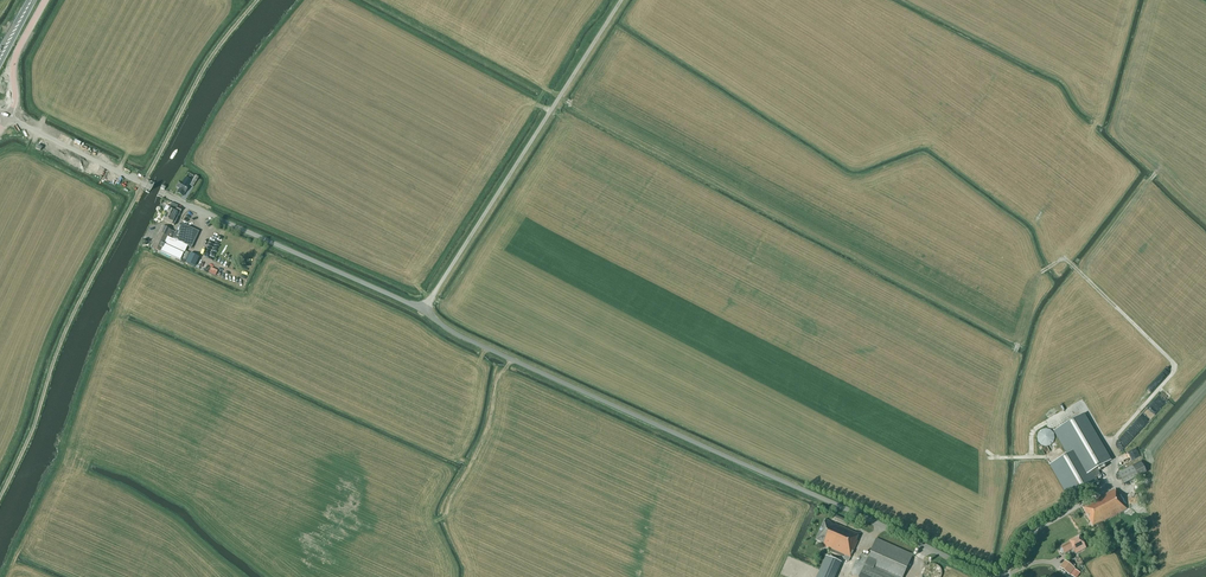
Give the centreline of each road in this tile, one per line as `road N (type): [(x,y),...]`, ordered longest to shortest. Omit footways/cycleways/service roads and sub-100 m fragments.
road 1 (unclassified): [(989,576),(470,341),(415,307),(7,117)]
road 2 (unclassified): [(7,117),(16,55),(46,0)]

